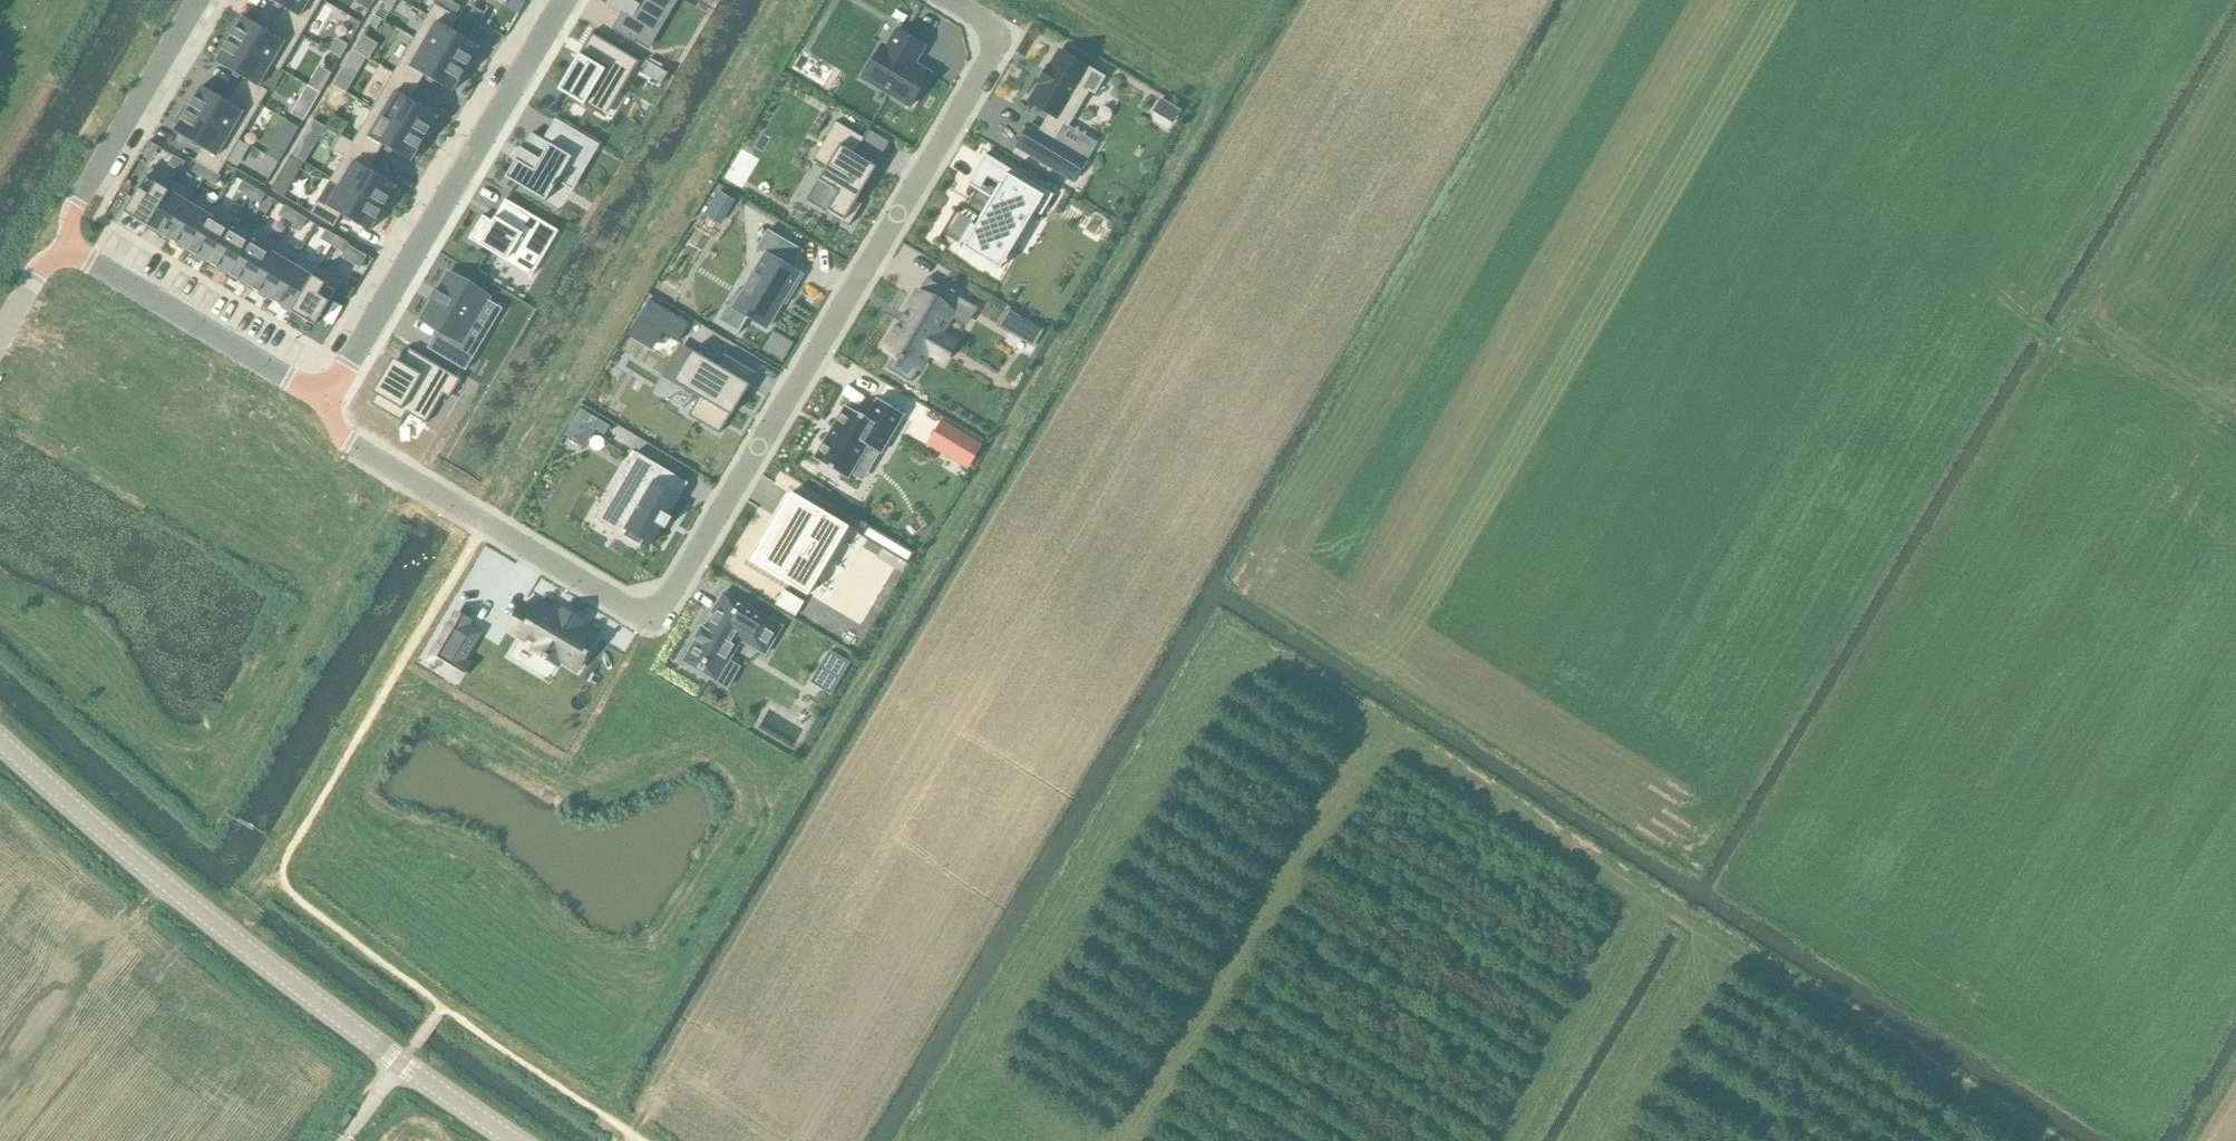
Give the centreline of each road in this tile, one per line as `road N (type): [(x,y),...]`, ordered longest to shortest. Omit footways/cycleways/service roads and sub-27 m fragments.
road 1 (residential): [(326,397),(339,430),(367,451),(631,609),(651,613),(995,55),(998,39),(986,25),(945,0)]
road 2 (tertiary): [(520,1140),(221,930),(0,734)]
road 3 (residential): [(326,397),(566,0)]
road 4 (residential): [(56,243),(326,397)]
road 5 (residential): [(200,0),(56,243)]

